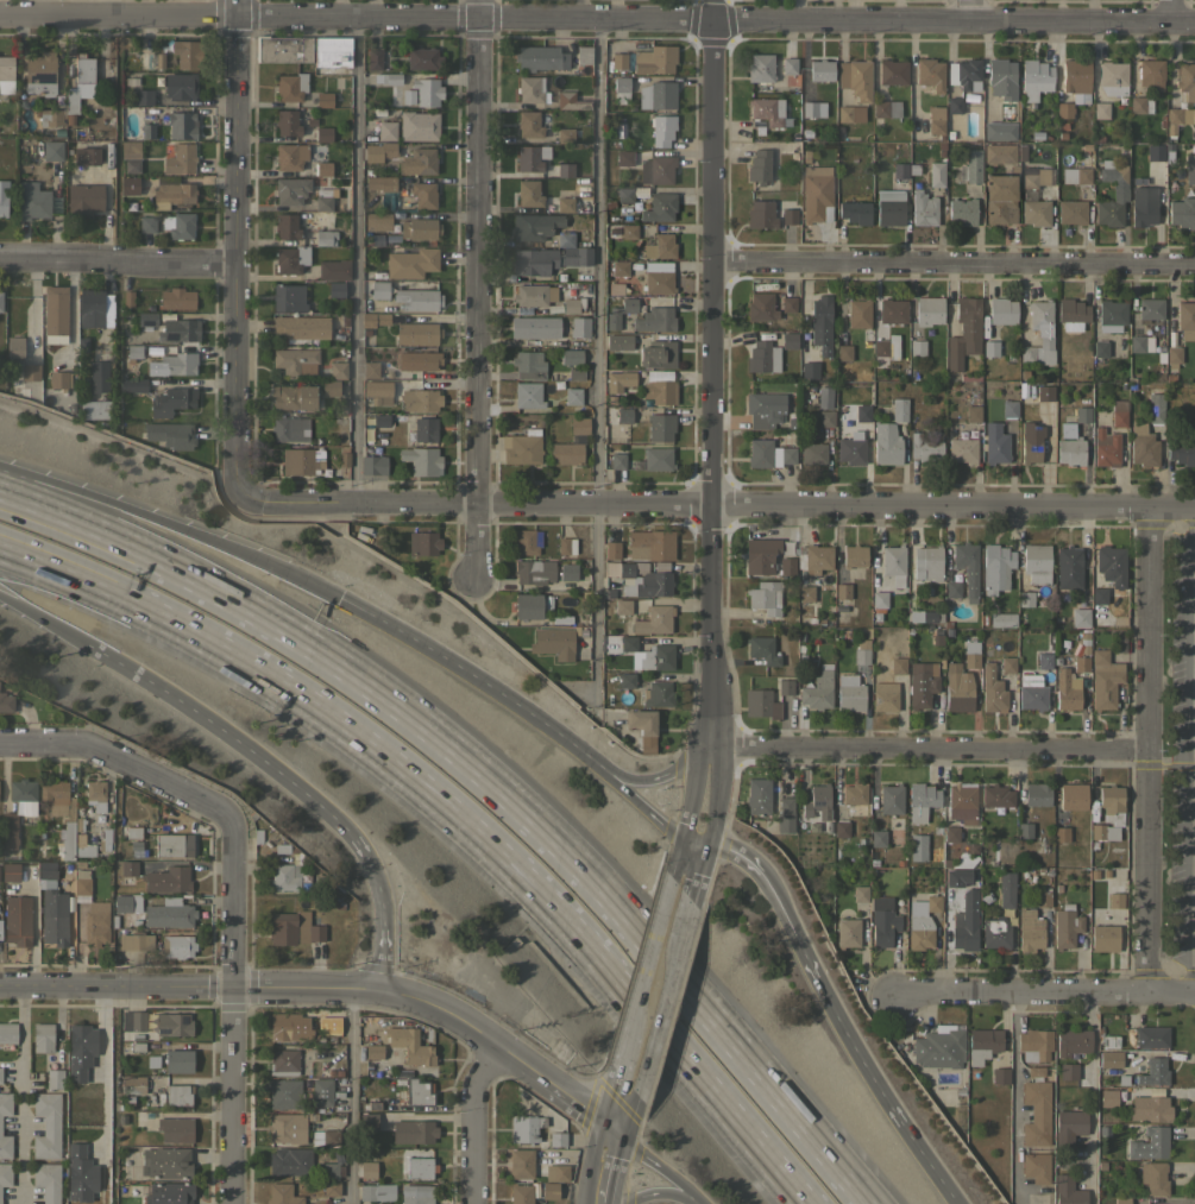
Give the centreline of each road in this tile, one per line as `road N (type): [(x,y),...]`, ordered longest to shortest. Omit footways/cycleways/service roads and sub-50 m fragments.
road 1 (residential): [(1194,21),(0,14)]
road 2 (motorway): [(877,1203),(630,912),(529,809),(414,712),(256,609),(146,550),(0,493)]
road 3 (motorway): [(0,552),(188,635),(376,755),(484,844),(621,985),(804,1203)]
road 4 (residential): [(1194,509),(264,500),(243,487)]
road 5 (residential): [(707,746),(711,0)]
road 6 (residential): [(471,575),(476,0)]
road 7 (tertiary): [(243,487),(239,0)]
road 8 (residential): [(1145,991),(1145,508)]
road 9 (residential): [(1194,261),(712,263)]
road 10 (residential): [(1147,745),(707,746)]
road 11 (motorway): [(0,596),(174,694),(338,817)]
road 12 (residential): [(231,1203),(229,822)]
road 13 (tertiary): [(377,990),(0,985)]
road 14 (motorway): [(338,597),(134,510),(0,468)]
road 15 (motorway): [(602,765),(509,696),(338,597)]
road 16 (residential): [(1194,992),(942,989),(892,998)]
road 17 (residential): [(229,822),(87,748),(0,746)]
road 18 (motorway): [(948,1192),(820,990)]
road 19 (residential): [(238,263),(0,256)]
road 20 (motorway): [(820,990),(766,876),(746,857),(707,843)]
road 21 (tertiary): [(546,1080),(472,1025),(377,990)]
road 22 (tertiary): [(633,1110),(680,946)]
road 23 (residential): [(473,1203),(473,1093),(499,1045)]
road 24 (tertiary): [(669,877),(628,1019)]

